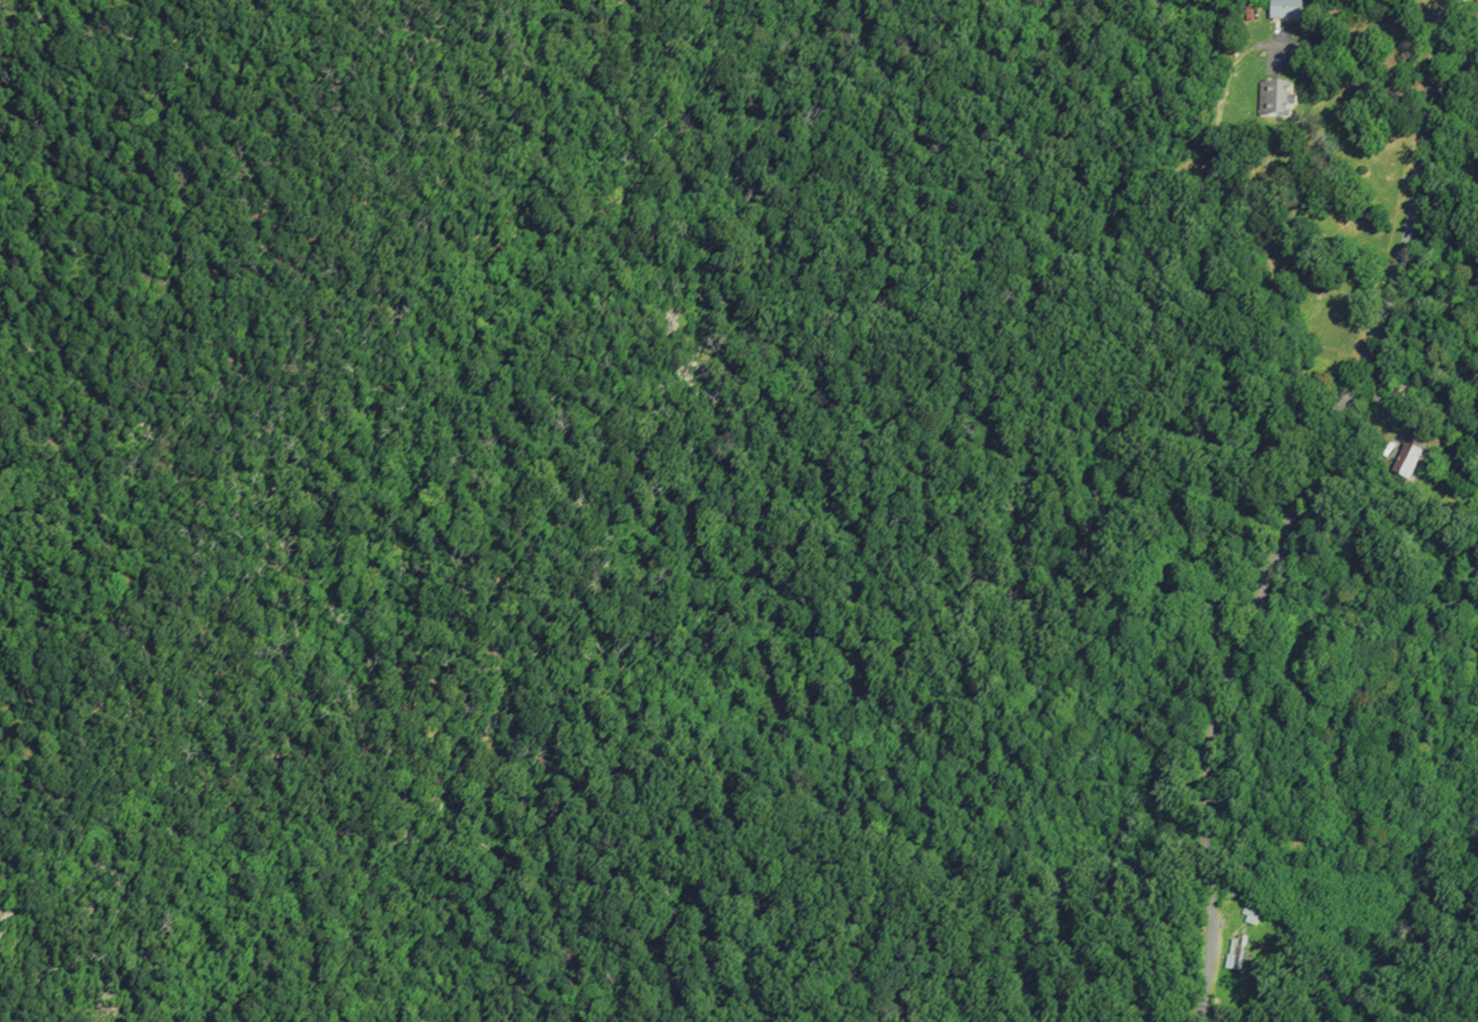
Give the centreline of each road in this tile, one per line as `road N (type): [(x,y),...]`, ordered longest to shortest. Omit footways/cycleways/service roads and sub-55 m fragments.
road 1 (residential): [(1198,1021),(1209,927),(1211,734),(1222,689),(1378,325),(1413,205),(1442,0)]

